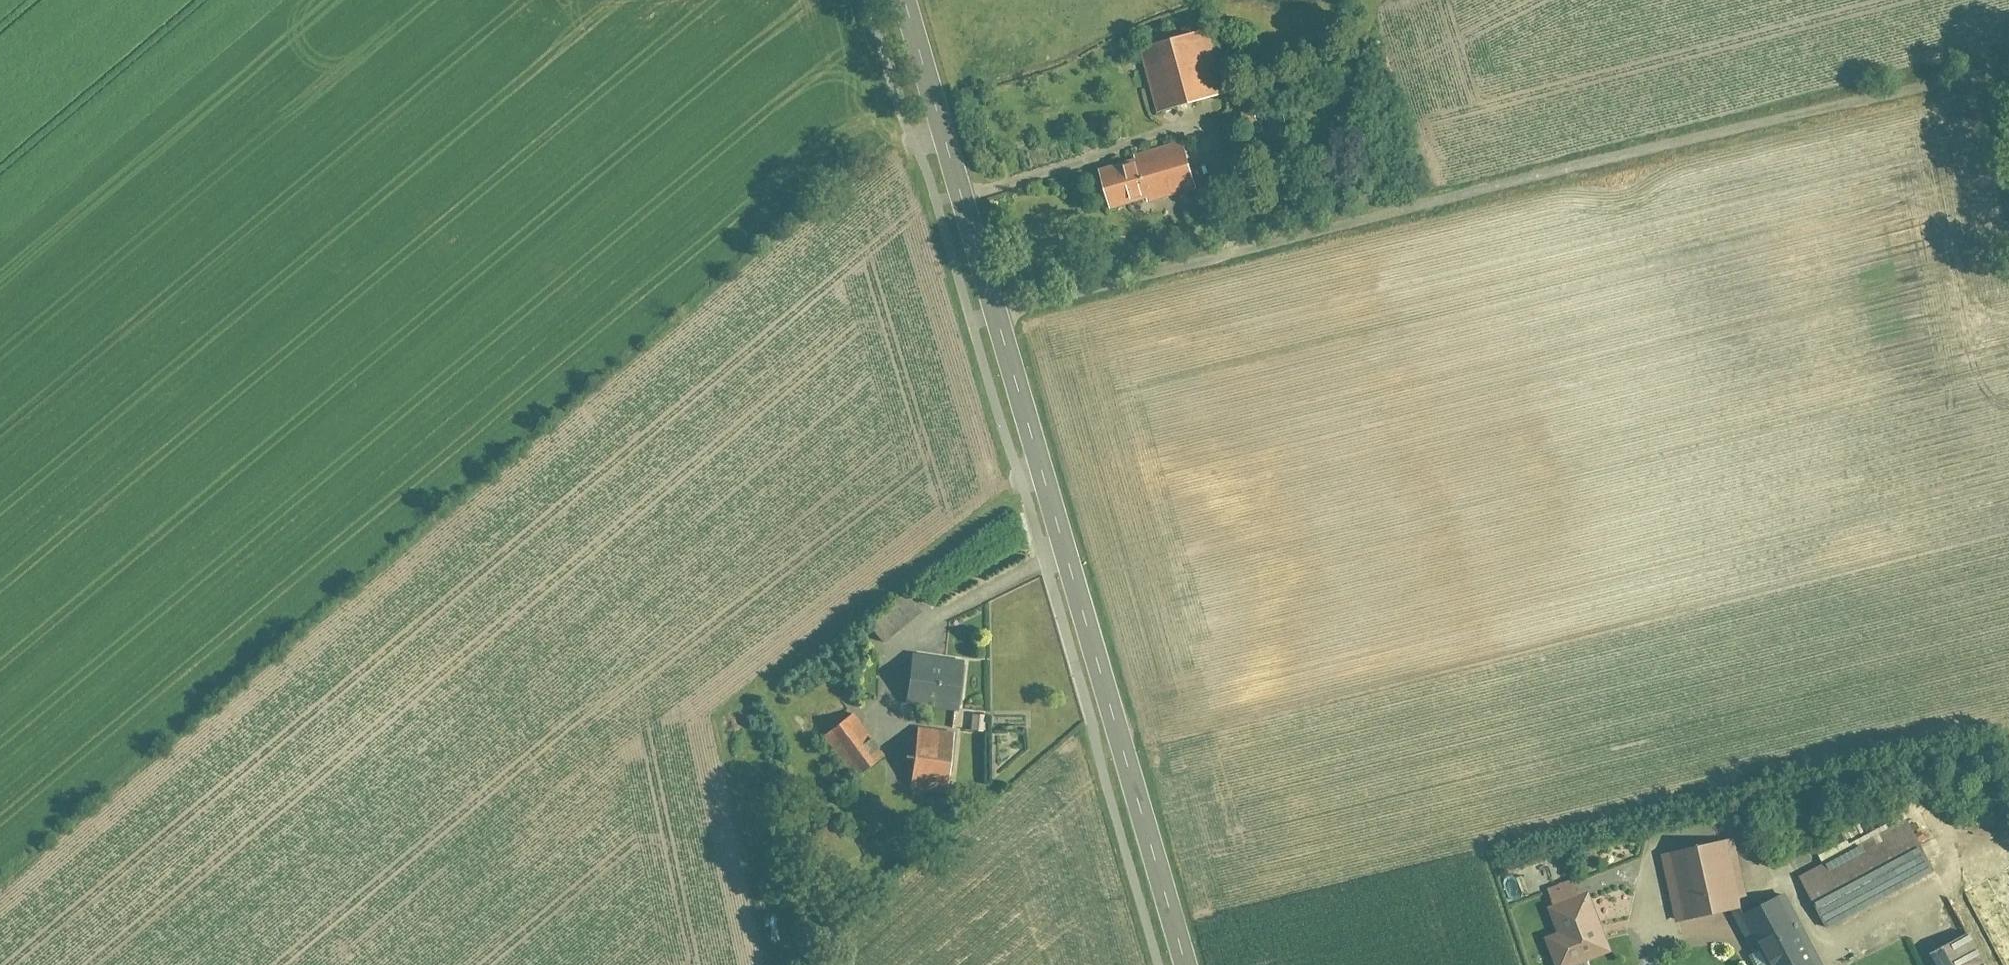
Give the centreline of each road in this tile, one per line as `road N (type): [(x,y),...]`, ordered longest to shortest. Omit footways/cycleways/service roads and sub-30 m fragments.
road 1 (track): [(997,316),(1992,53)]
road 2 (tertiary): [(903,0),(1184,964)]

